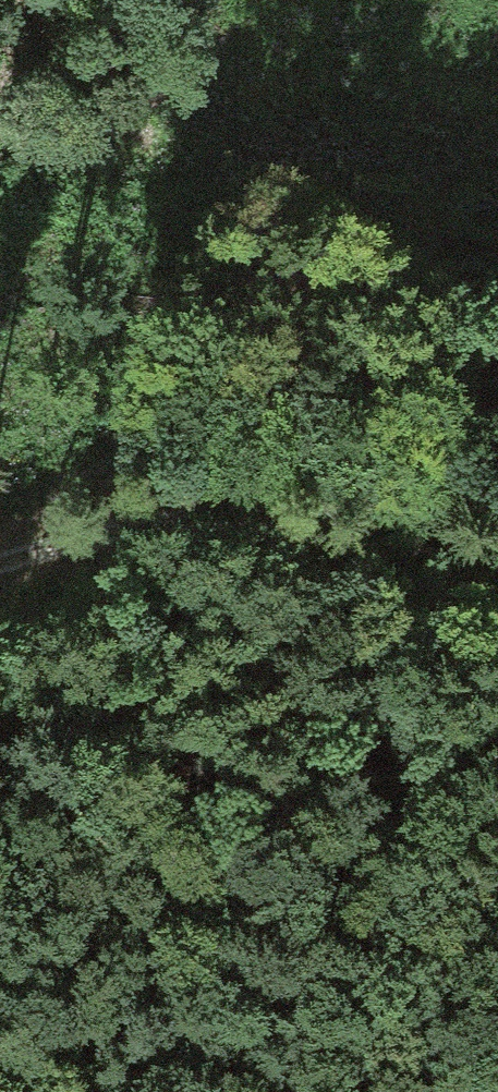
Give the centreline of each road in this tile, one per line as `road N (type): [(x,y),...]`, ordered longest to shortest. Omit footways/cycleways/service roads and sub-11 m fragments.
road 1 (track): [(0,561),(165,506),(337,525),(497,587)]
road 2 (track): [(0,126),(197,137),(413,181)]

